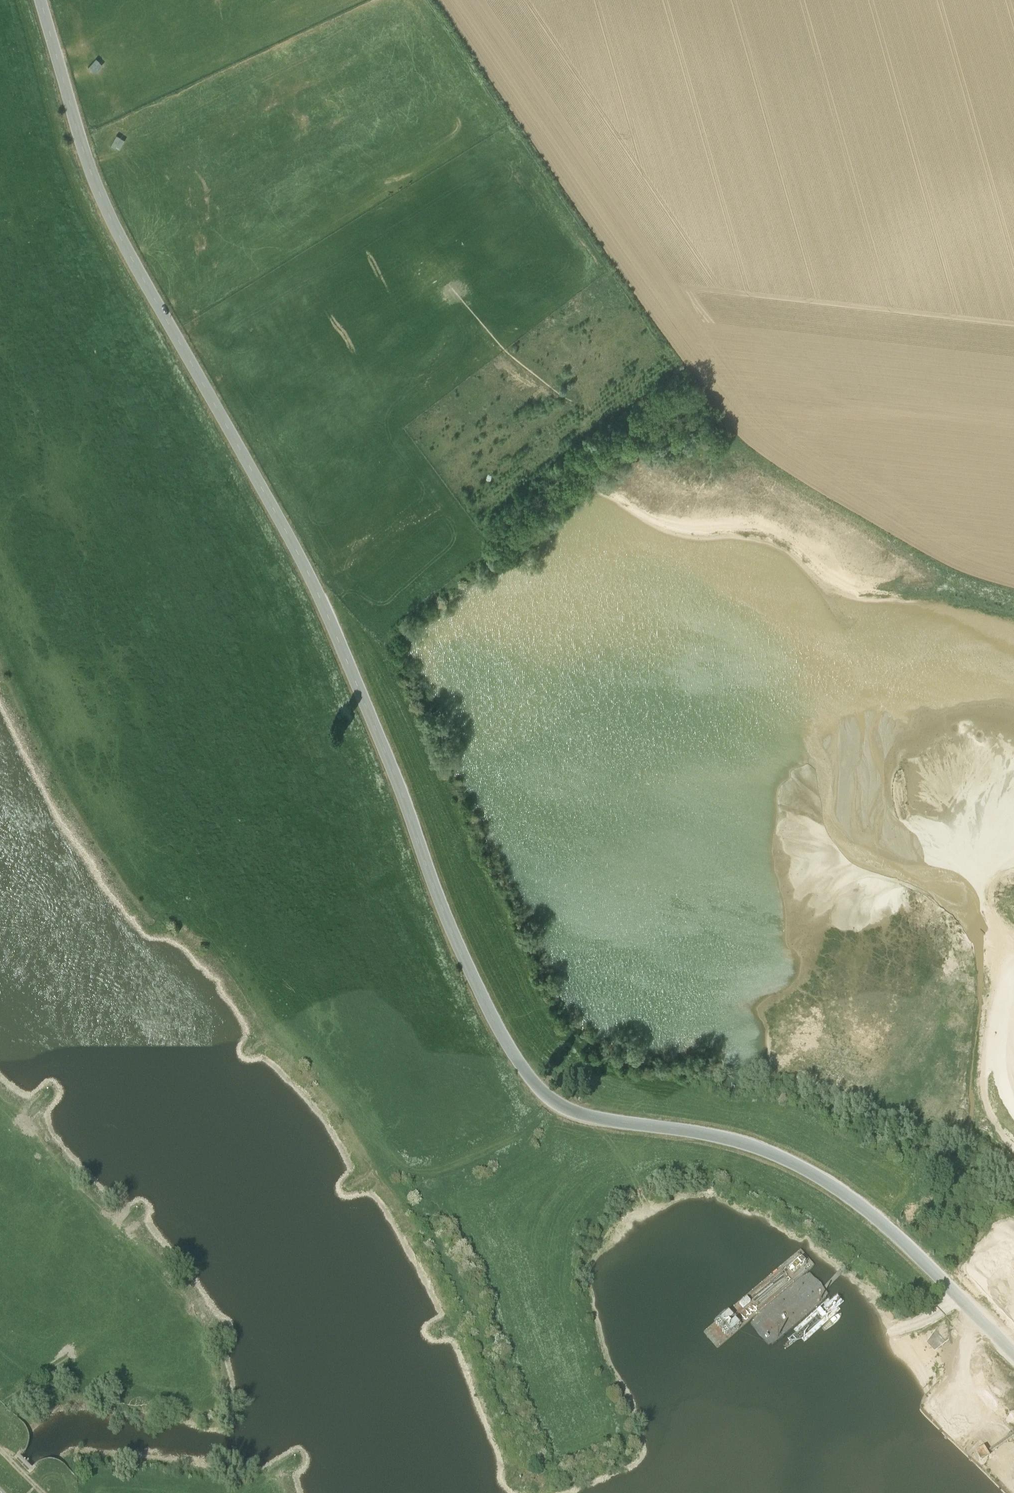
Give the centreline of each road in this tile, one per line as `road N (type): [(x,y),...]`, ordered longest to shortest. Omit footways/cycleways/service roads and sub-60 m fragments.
road 1 (unclassified): [(39,0),(114,233),(321,603),(442,917),(530,1087),(555,1107),(594,1119),(757,1149),(819,1183),(912,1251),(1013,1350)]

